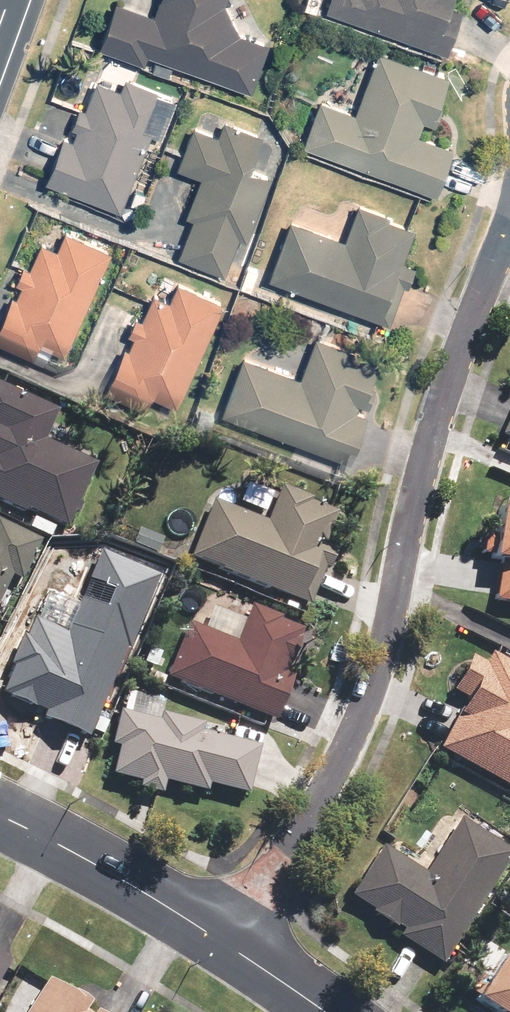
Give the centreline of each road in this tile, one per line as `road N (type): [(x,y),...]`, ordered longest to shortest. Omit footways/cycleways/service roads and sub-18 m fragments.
road 1 (residential): [(224,940),(348,753),(380,675),(425,444),(509,212)]
road 2 (residential): [(0,821),(224,940)]
road 3 (residential): [(224,940),(321,1011)]

